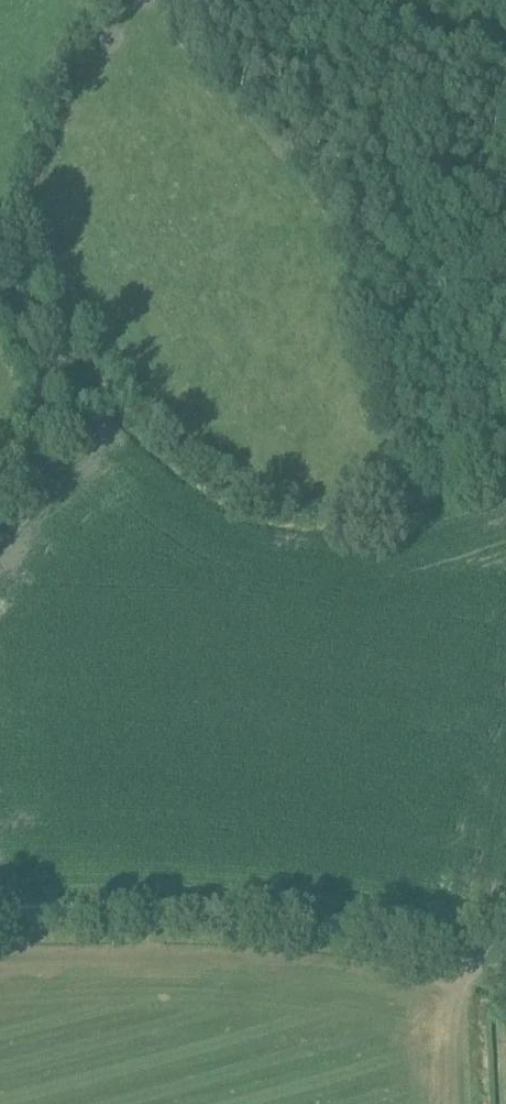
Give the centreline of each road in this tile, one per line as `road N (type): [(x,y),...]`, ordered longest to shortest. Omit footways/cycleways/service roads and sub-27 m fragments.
road 1 (tertiary): [(0,923),(300,922),(505,960)]

